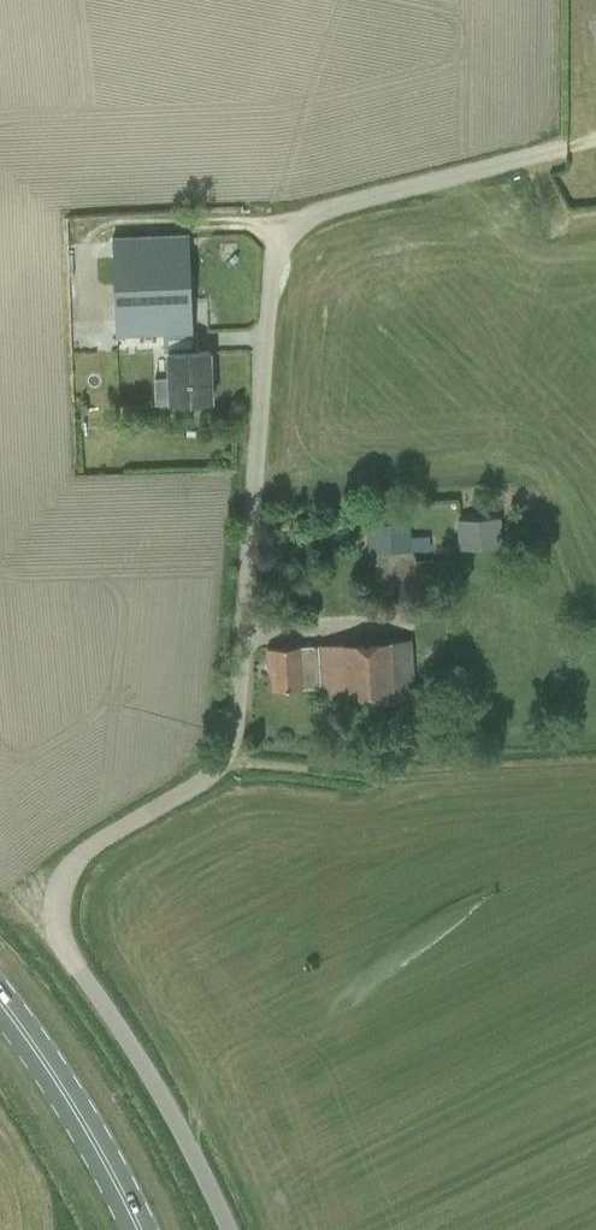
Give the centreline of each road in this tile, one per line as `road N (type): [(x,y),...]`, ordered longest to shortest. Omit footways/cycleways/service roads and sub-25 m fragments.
road 1 (unclassified): [(55,903),(70,866),(199,783),(233,739),(278,234),(299,217),(567,145)]
road 2 (track): [(595,767),(336,771),(223,759)]
road 3 (unclassified): [(55,903),(62,944),(142,1066),(228,1229)]
road 4 (primary): [(139,1229),(80,1117),(0,1001)]

